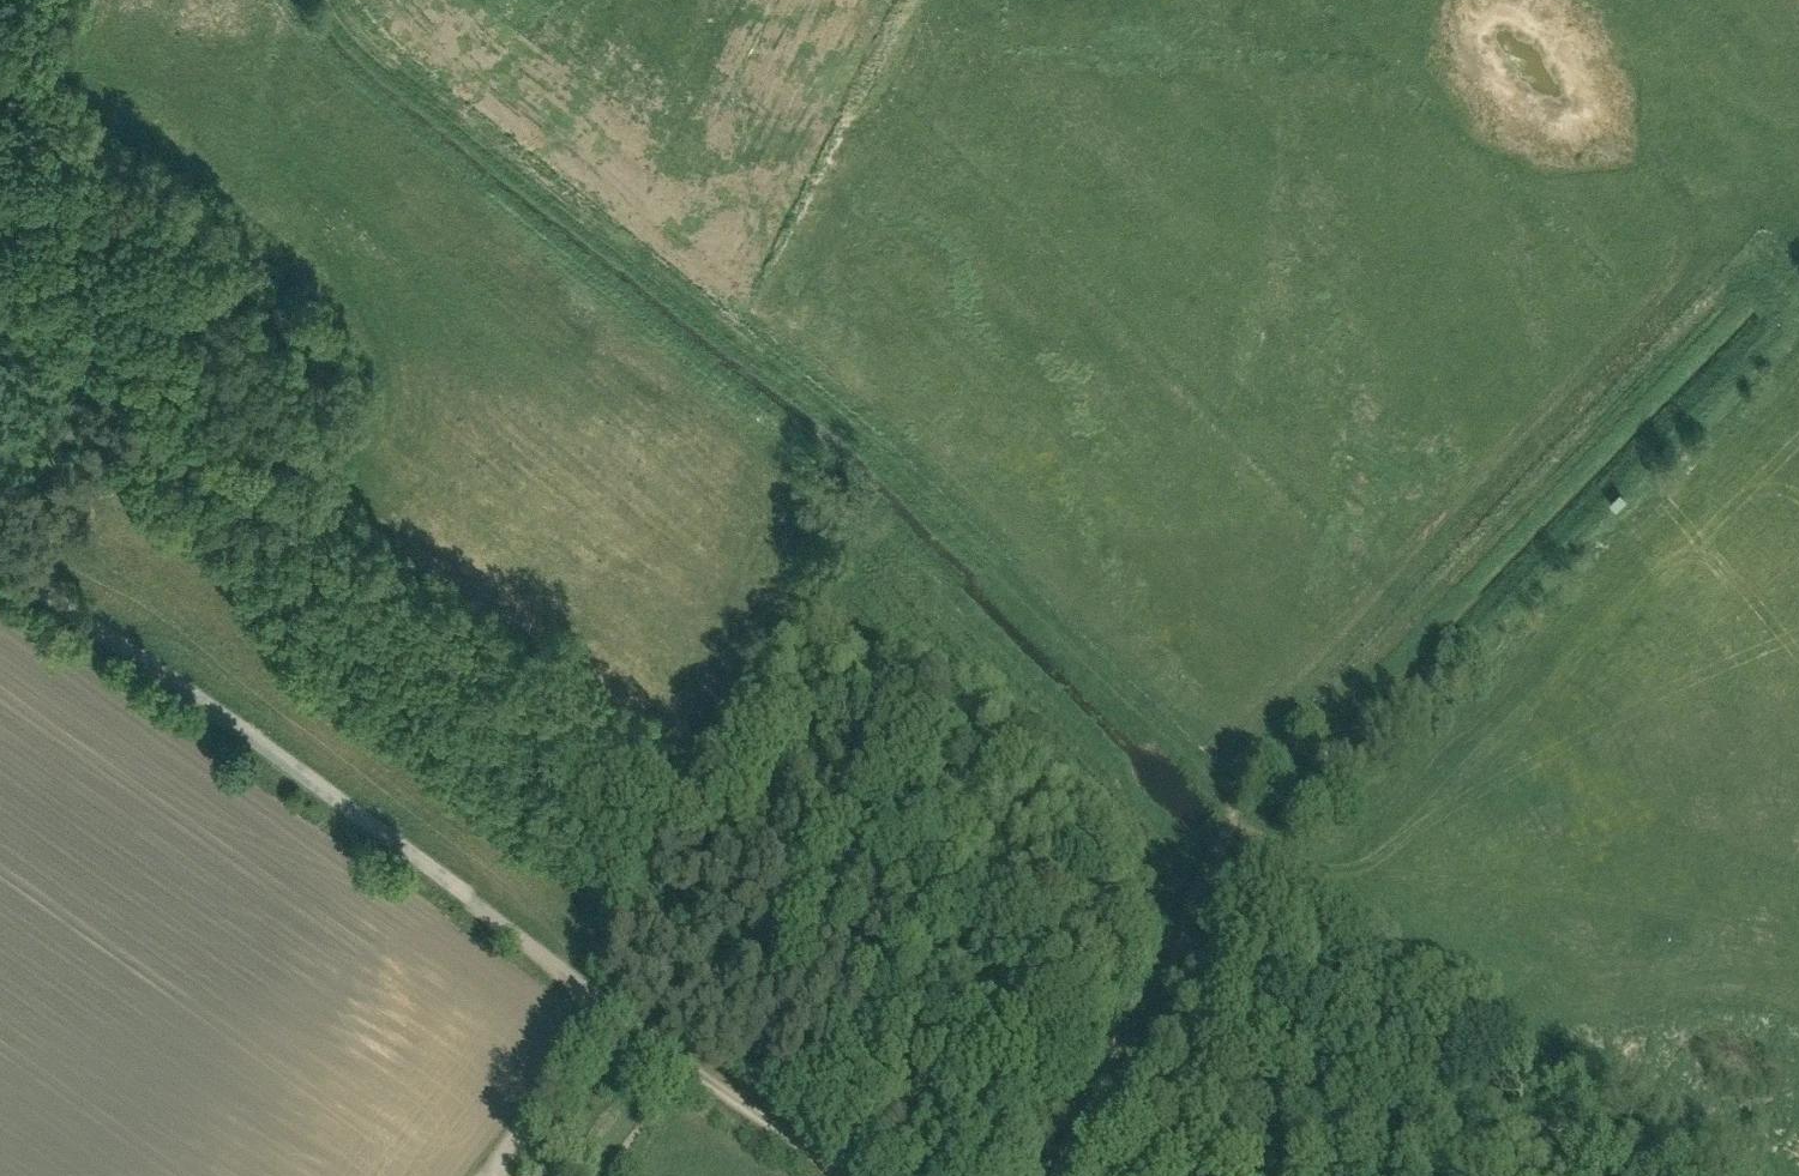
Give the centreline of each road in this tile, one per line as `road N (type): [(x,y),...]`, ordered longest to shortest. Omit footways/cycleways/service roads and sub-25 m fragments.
road 1 (track): [(859,1175),(0,568)]

